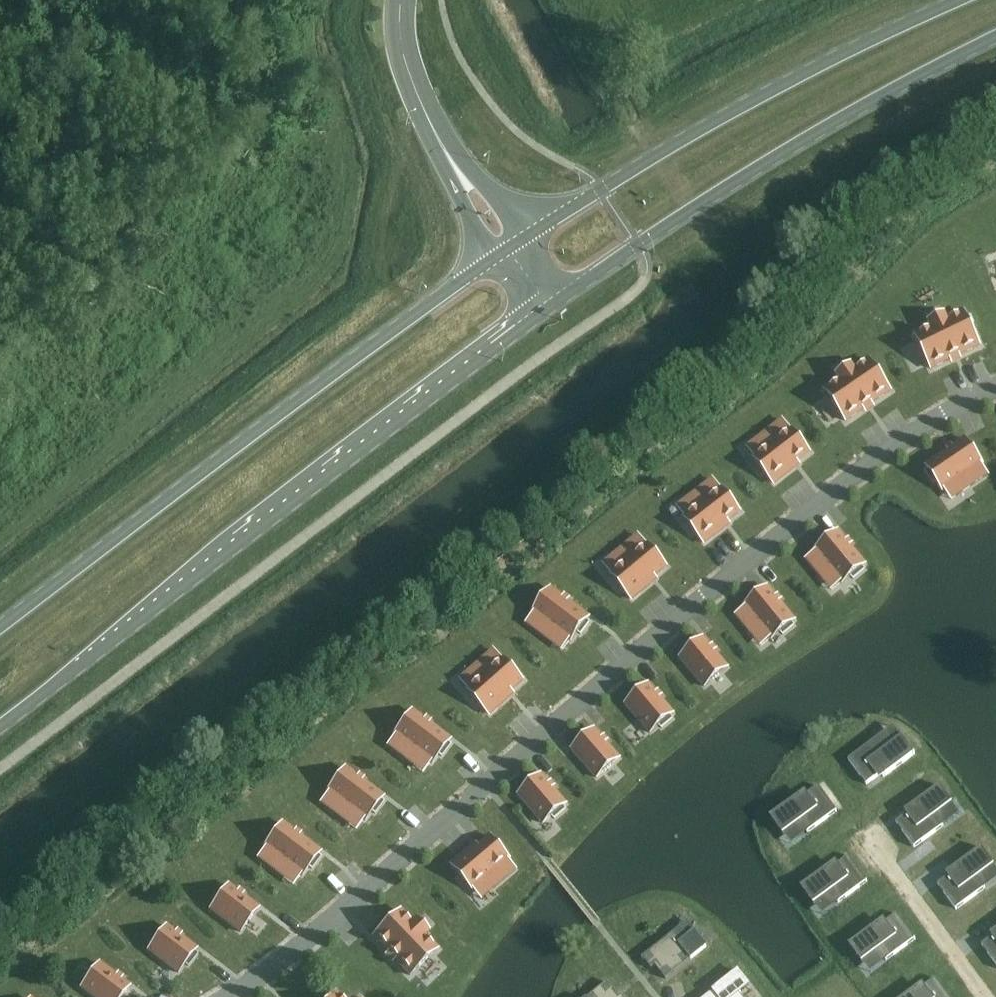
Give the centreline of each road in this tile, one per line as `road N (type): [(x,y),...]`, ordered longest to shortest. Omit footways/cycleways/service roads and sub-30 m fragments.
road 1 (residential): [(995,391),(788,527),(333,919),(229,996)]
road 2 (primary): [(0,728),(548,302)]
road 3 (primary): [(496,254),(0,629)]
road 4 (primary): [(548,302),(784,151),(995,37)]
road 5 (primary): [(958,0),(779,83),(528,233)]
road 6 (residential): [(984,996),(879,854)]
road 7 (secondary): [(447,154),(408,72),(400,0)]

